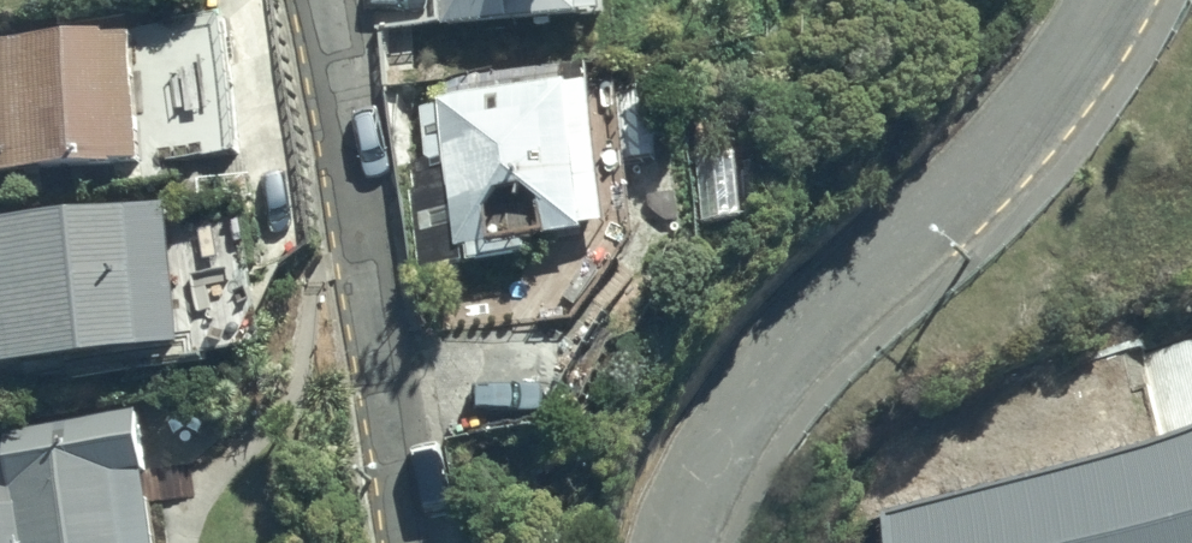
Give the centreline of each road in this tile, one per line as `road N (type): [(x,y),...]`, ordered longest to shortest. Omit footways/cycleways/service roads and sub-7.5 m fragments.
road 1 (residential): [(676,542),(754,389),(874,262),(991,168),(1060,80),(1105,0)]
road 2 (trunk): [(1067,542),(907,0)]
road 3 (residential): [(326,0),(421,542)]

